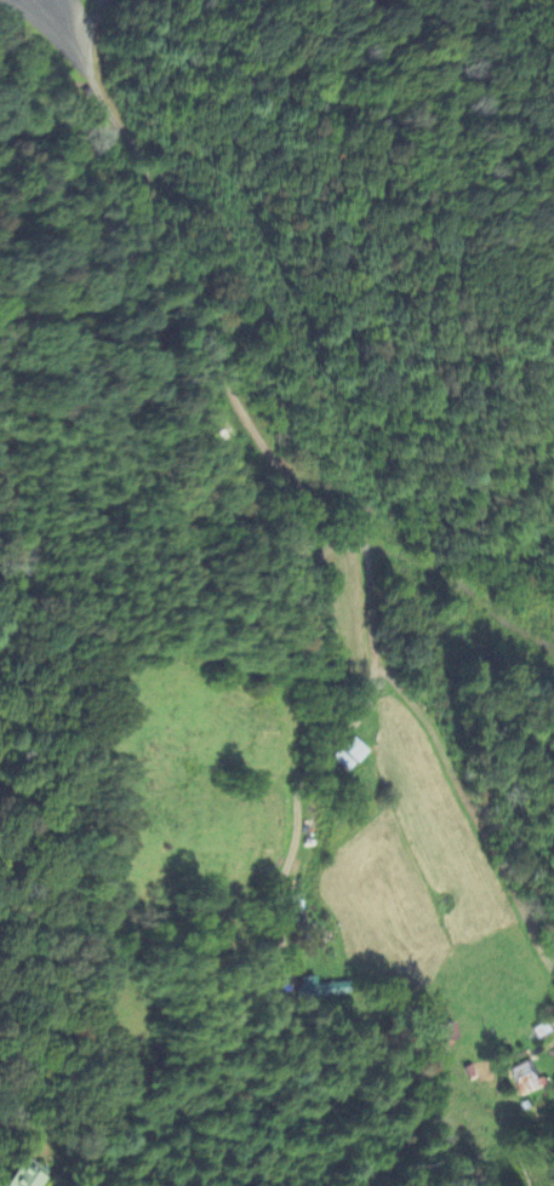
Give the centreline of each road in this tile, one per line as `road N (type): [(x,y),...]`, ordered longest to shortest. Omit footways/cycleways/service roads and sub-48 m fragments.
road 1 (residential): [(78,0),(112,101),(149,172),(178,277),(240,405),(270,454),(375,546),(377,643),(434,726),(553,962)]

